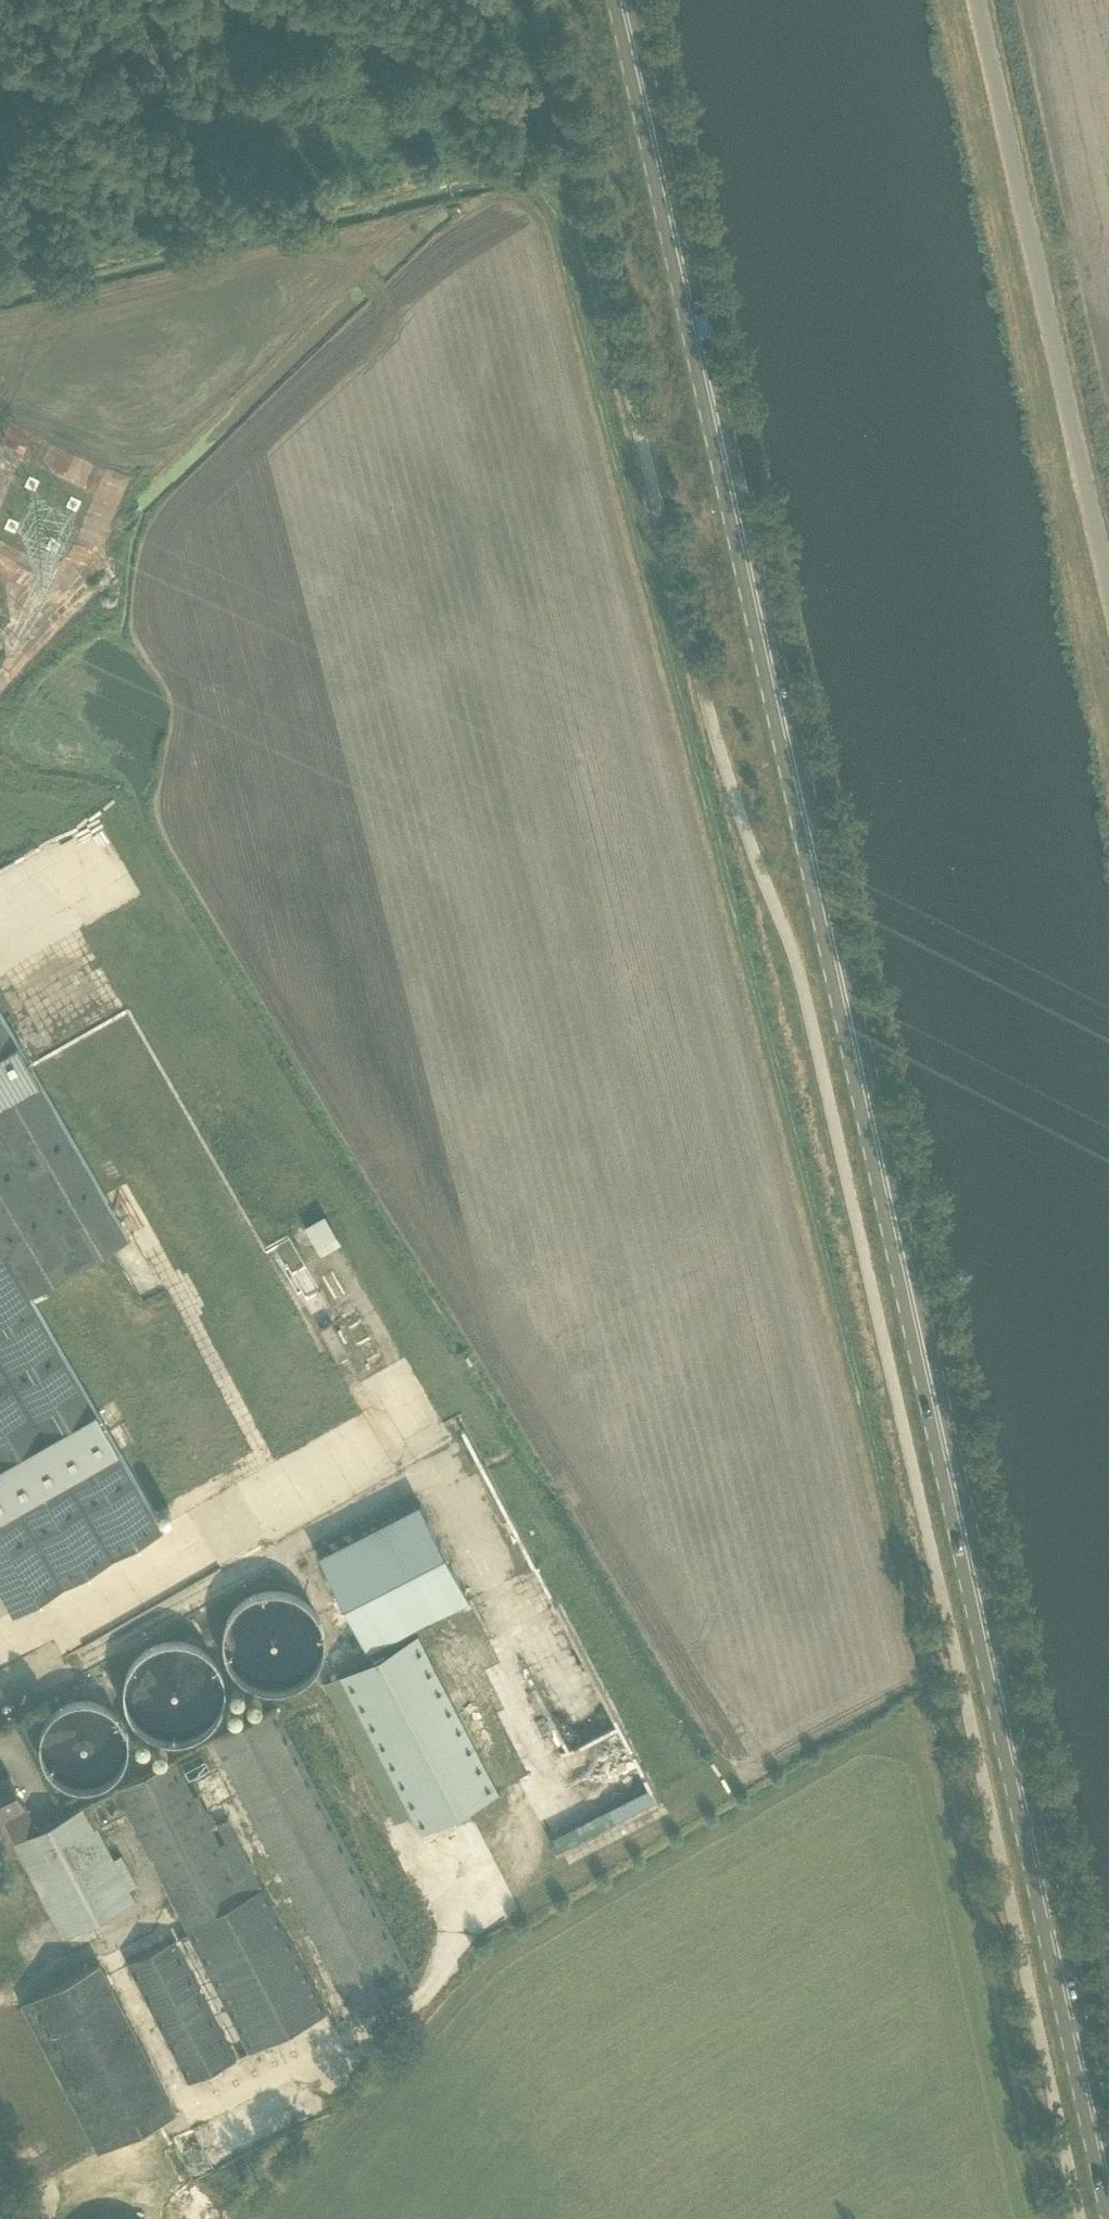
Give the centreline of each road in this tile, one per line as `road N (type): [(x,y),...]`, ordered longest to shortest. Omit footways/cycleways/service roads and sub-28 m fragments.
road 1 (secondary): [(1108,2194),(618,0)]
road 2 (unclassified): [(1108,650),(969,0)]

